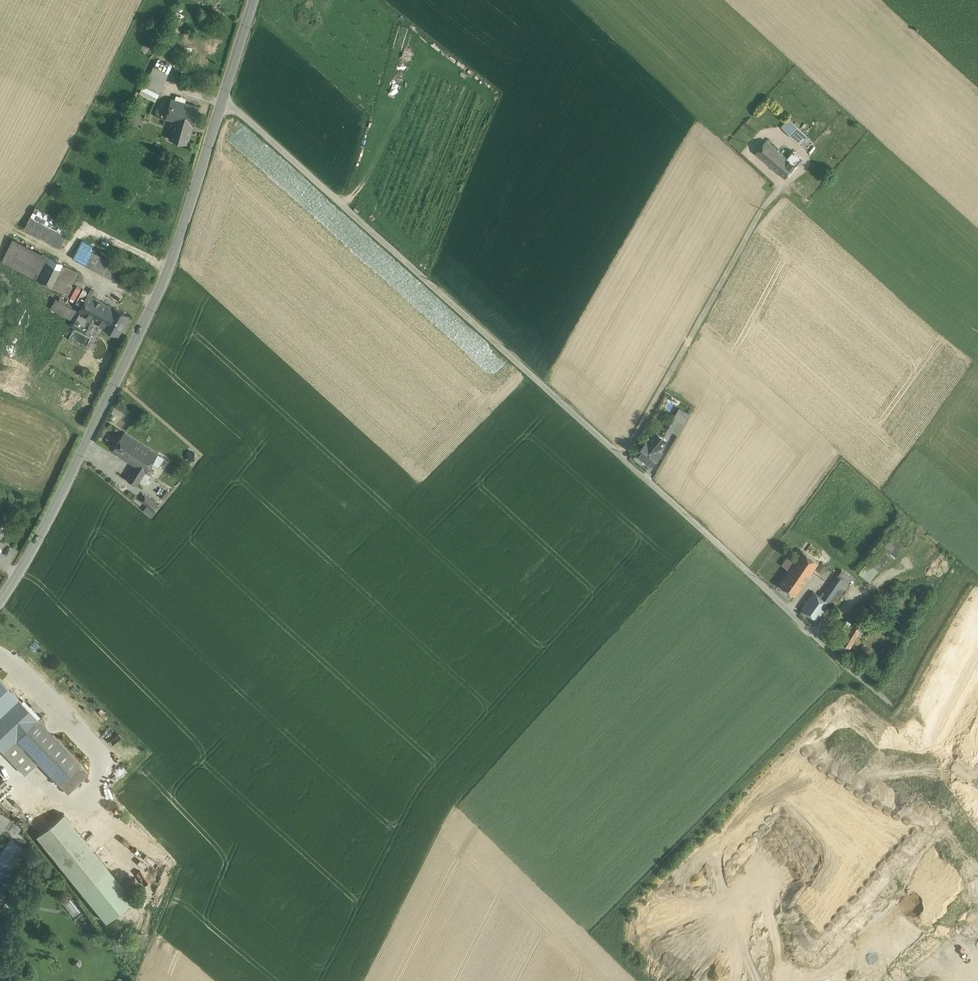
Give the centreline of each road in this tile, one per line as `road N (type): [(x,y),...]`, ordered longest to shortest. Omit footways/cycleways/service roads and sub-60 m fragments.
road 1 (tertiary): [(253,0),(170,263),(57,504),(0,599)]

